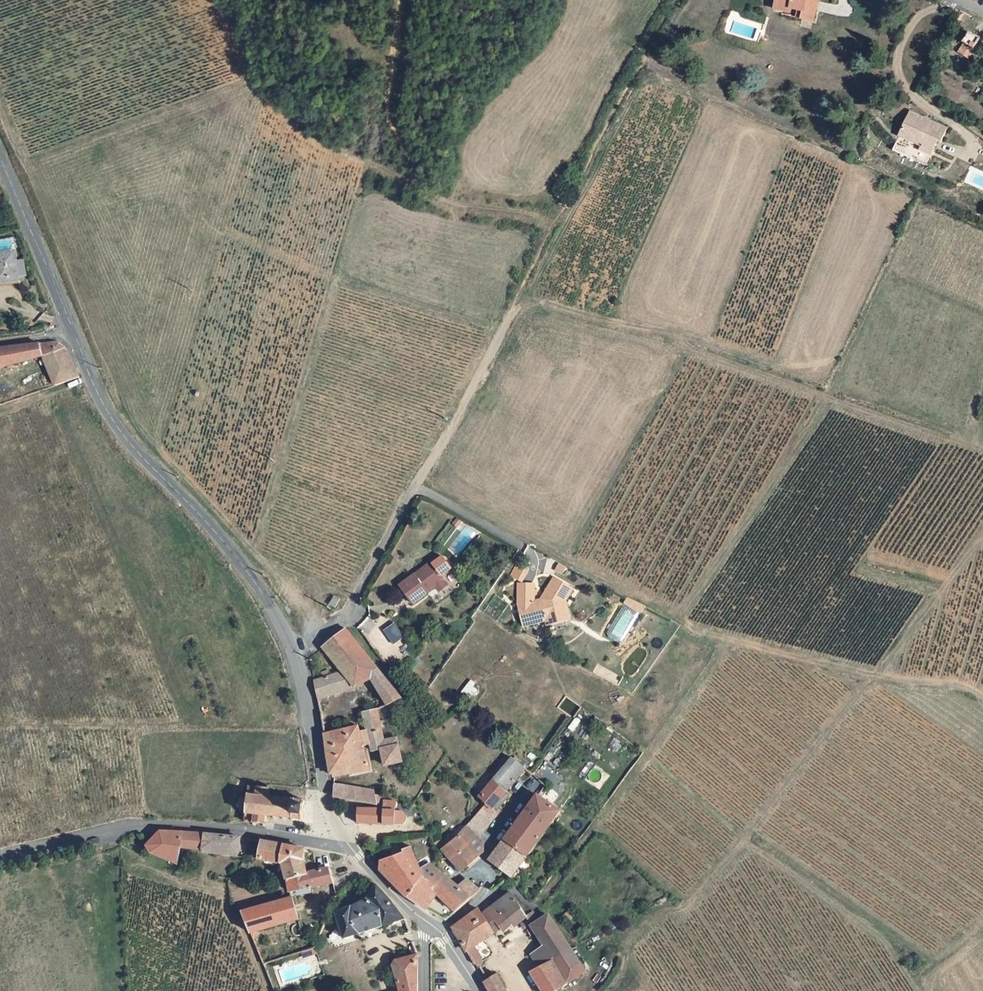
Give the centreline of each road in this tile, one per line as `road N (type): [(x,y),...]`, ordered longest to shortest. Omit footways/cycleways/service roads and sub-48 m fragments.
road 1 (track): [(982,444),(745,368),(680,337),(531,298),(514,309)]
road 2 (tertiary): [(73,336),(114,423),(249,571),(295,651)]
road 3 (track): [(638,65),(982,217)]
road 4 (residential): [(0,857),(126,827),(185,825),(350,849)]
road 5 (residential): [(295,651),(344,617),(417,487)]
road 6 (tertiary): [(295,651),(330,817),(350,849)]
road 7 (track): [(417,487),(514,309)]
road 8 (tertiary): [(0,156),(73,336)]

